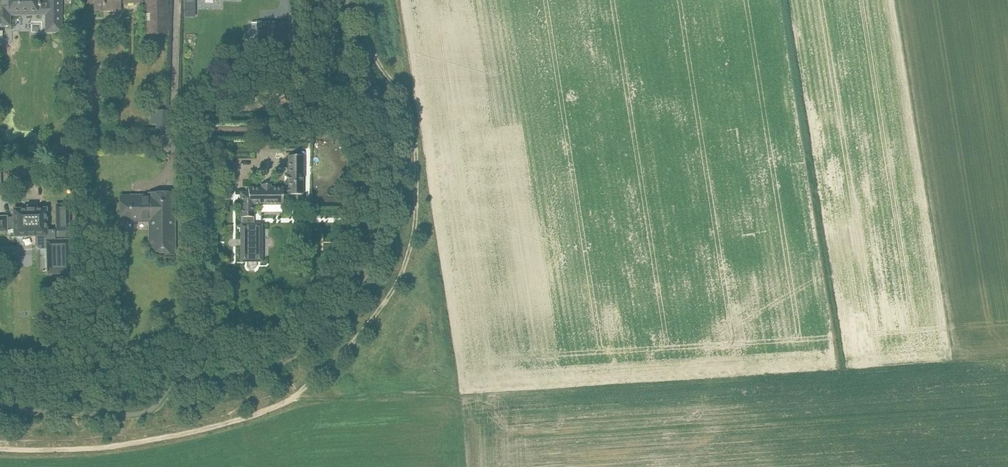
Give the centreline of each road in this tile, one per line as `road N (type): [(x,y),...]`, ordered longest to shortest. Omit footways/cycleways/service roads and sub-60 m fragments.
road 1 (track): [(0,448),(95,448),(252,415),(316,377),(368,325),(415,235),(417,165),(409,111),(374,54),(356,0)]
road 2 (residential): [(172,143),(176,0)]

